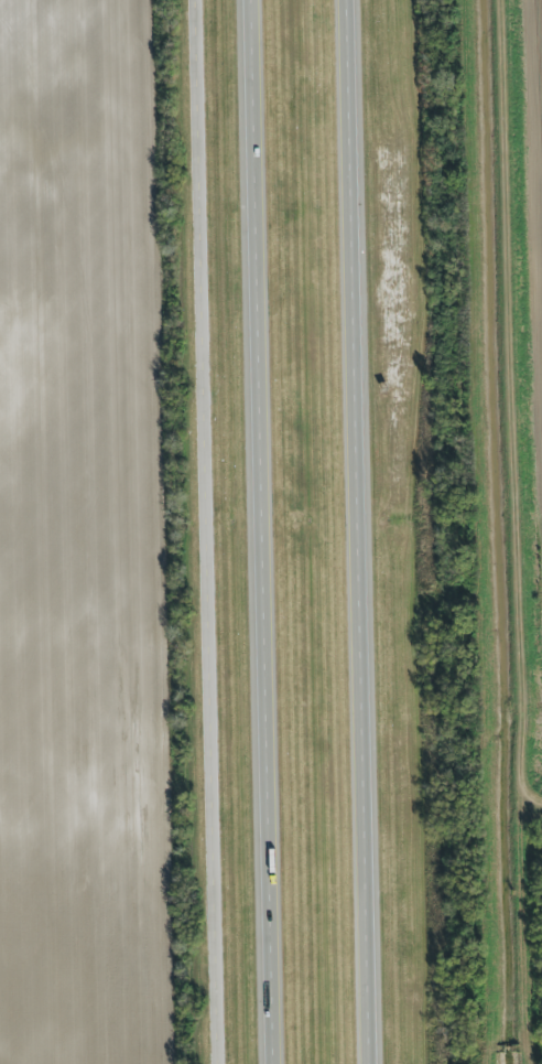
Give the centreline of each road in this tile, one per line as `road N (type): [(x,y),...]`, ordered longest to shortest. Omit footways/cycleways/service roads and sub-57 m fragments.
road 1 (trunk): [(251,0),(275,1063)]
road 2 (tertiary): [(198,0),(222,1063)]
road 3 (trunk): [(374,1063),(353,0)]

